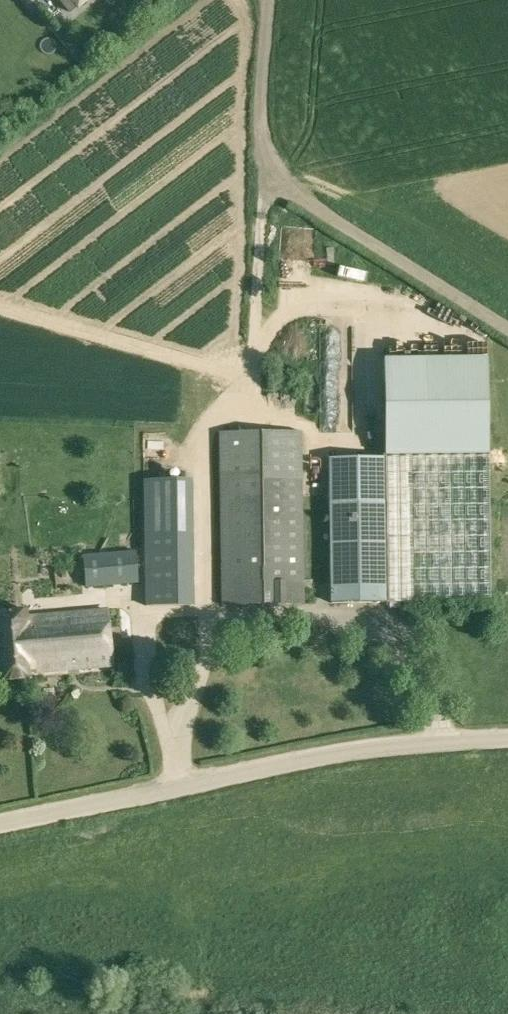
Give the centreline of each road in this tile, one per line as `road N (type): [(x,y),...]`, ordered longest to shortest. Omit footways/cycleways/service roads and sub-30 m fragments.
road 1 (unclassified): [(0,824),(235,776),(443,743),(507,740)]
road 2 (track): [(507,329),(274,175),(259,130),(268,0)]

